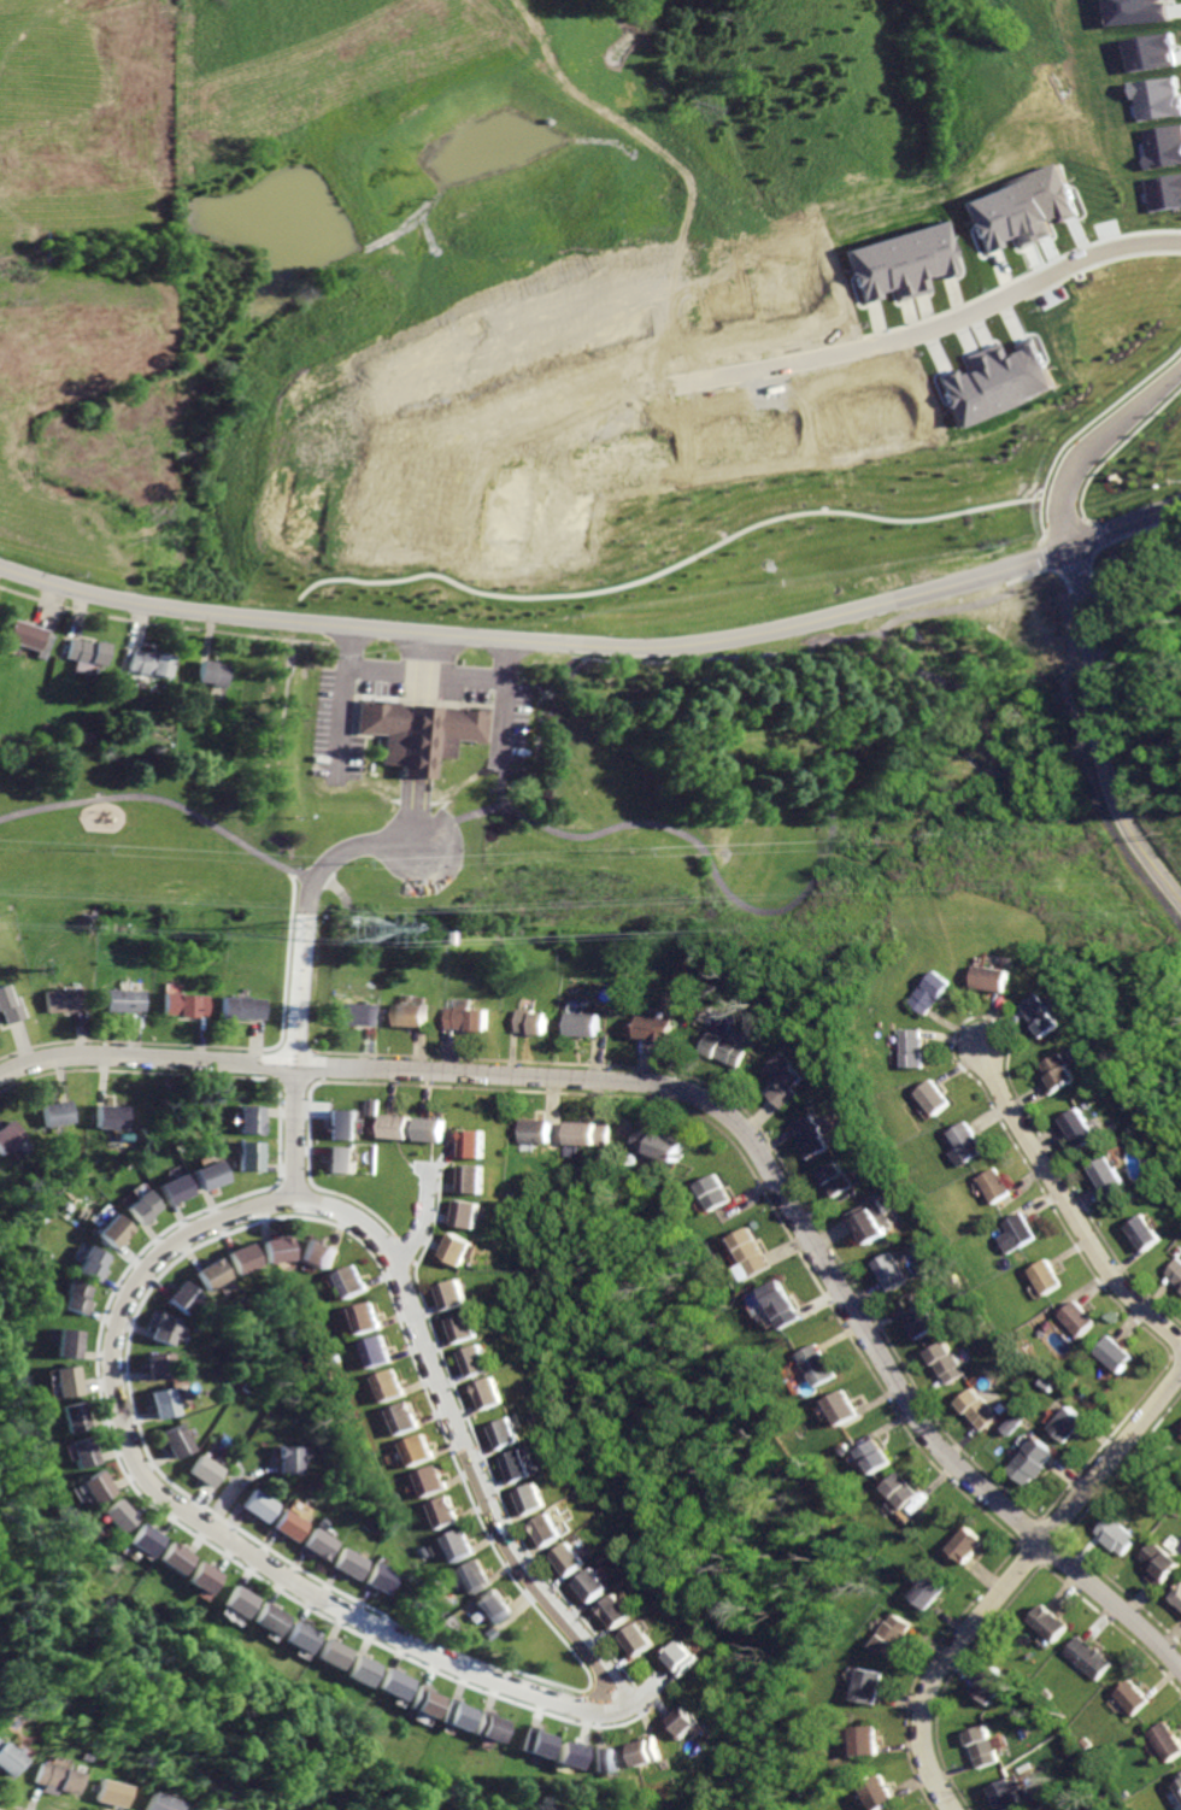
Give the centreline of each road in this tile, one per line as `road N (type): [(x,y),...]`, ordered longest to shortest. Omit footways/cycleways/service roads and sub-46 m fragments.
road 1 (residential): [(663,1680),(631,1708),(618,1712),(598,1715),(481,1674),(321,1598),(161,1495),(129,1445),(114,1363),(121,1320),(157,1260),(184,1239),(274,1204),(325,1207),(378,1240),(495,1526),(601,1665),(618,1712)]
road 2 (residential): [(1180,1668),(926,1442),(745,1142),(711,1109),(674,1089),(90,1056),(0,1079)]
road 3 (residential): [(0,569),(92,595),(207,613),(621,650),(811,623),(1069,551)]
road 4 (residential): [(1180,1376),(933,1674),(919,1744),(948,1809)]
road 5 (residential): [(1180,242),(1080,258),(900,340),(680,383)]
road 6 (residential): [(295,1204),(313,888),(339,854),(418,846)]
road 7 (residential): [(1069,551),(1091,611),(1110,798),(1180,909)]
road 8 (residential): [(1180,1341),(1116,1282),(1016,1116),(986,1048)]
road 9 (residential): [(1069,551),(1058,494),(1073,459),(1180,363)]
road 10 (residential): [(1180,505),(1069,551)]

